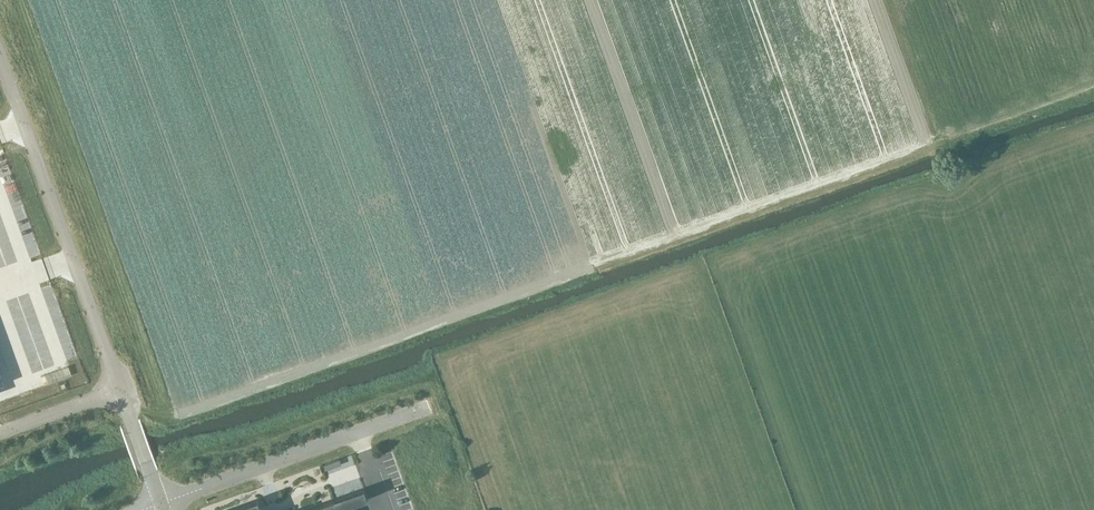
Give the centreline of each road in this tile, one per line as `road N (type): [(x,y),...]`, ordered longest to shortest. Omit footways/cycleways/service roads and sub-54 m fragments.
road 1 (unclassified): [(120,390),(0,54)]
road 2 (unclassified): [(161,502),(425,410)]
road 3 (unclassified): [(120,390),(0,433)]

